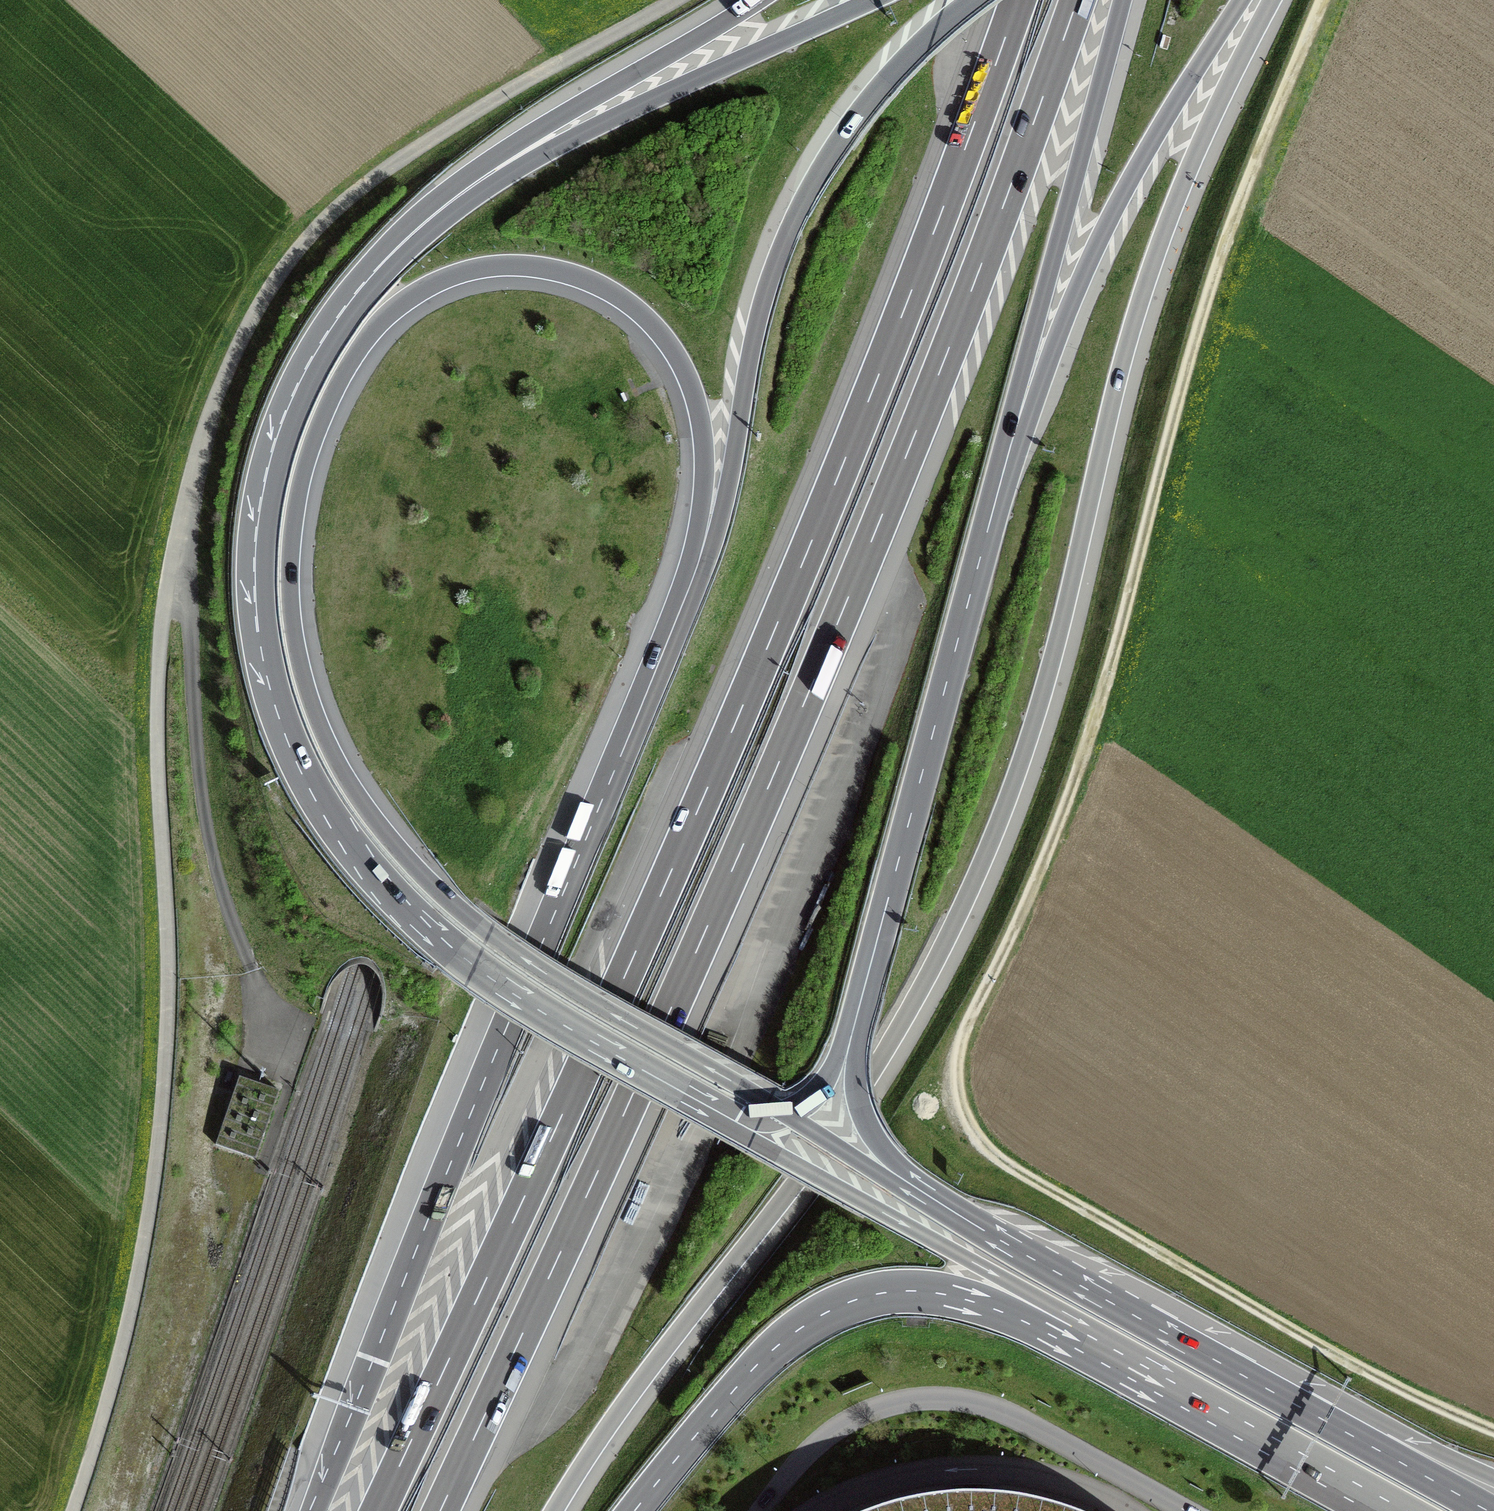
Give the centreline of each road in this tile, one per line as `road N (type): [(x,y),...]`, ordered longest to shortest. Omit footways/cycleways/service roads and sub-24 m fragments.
road 1 (track): [(1493,1431),(1381,1379),(1023,1175),(972,1128),(958,1084),(966,1027),(1044,862),(1098,709),(1221,256),(1323,0)]
road 2 (motorway): [(553,1510),(622,1404),(862,1087),(944,946),(1038,709),(1159,247),(1272,0)]
road 3 (motorway): [(1018,0),(766,649),(378,1510)]
road 4 (motorway): [(440,1510),(817,673),(954,334),(1077,0)]
road 5 (motorway): [(784,1112),(489,933),(387,836),(332,753),(293,629),(293,527),(325,411),(372,332),(422,290),(503,266),(583,279),(633,307),(674,352),(701,424),(704,487),(683,603)]
road 6 (trunk): [(375,272),(296,390),(261,504),(258,624),(287,740),(345,838),(421,923),(516,995),(692,1098)]
road 7 (motorway): [(683,603),(314,1510)]
road 8 (motorway): [(972,0),(860,113),(789,233),(759,318),(720,522),(683,603)]
road 9 (trunk): [(1489,1510),(902,1179)]
road 10 (trunk): [(855,1023),(1006,461)]
road 11 (trunk): [(873,0),(574,138),(490,186),(375,272)]
road 12 (motorway): [(635,1510),(754,1368),(799,1329),(853,1301),(941,1294),(1066,1334)]
road 13 (trunk): [(1006,461),(1118,203),(1241,0)]
road 14 (track): [(271,1032),(228,907),(202,801),(182,544)]
road 15 (motorway): [(1006,461),(1123,0)]
road 16 (motorway): [(759,0),(479,168),(433,202),(375,272)]
road 17 (trunk): [(692,1098),(739,1134),(980,1266),(1066,1334)]
road 18 (trunk): [(1066,1334),(1389,1510)]
road 19 (trunk): [(902,1179),(865,1118),(855,1023)]
road 20 (motorway): [(902,1179),(784,1112)]

